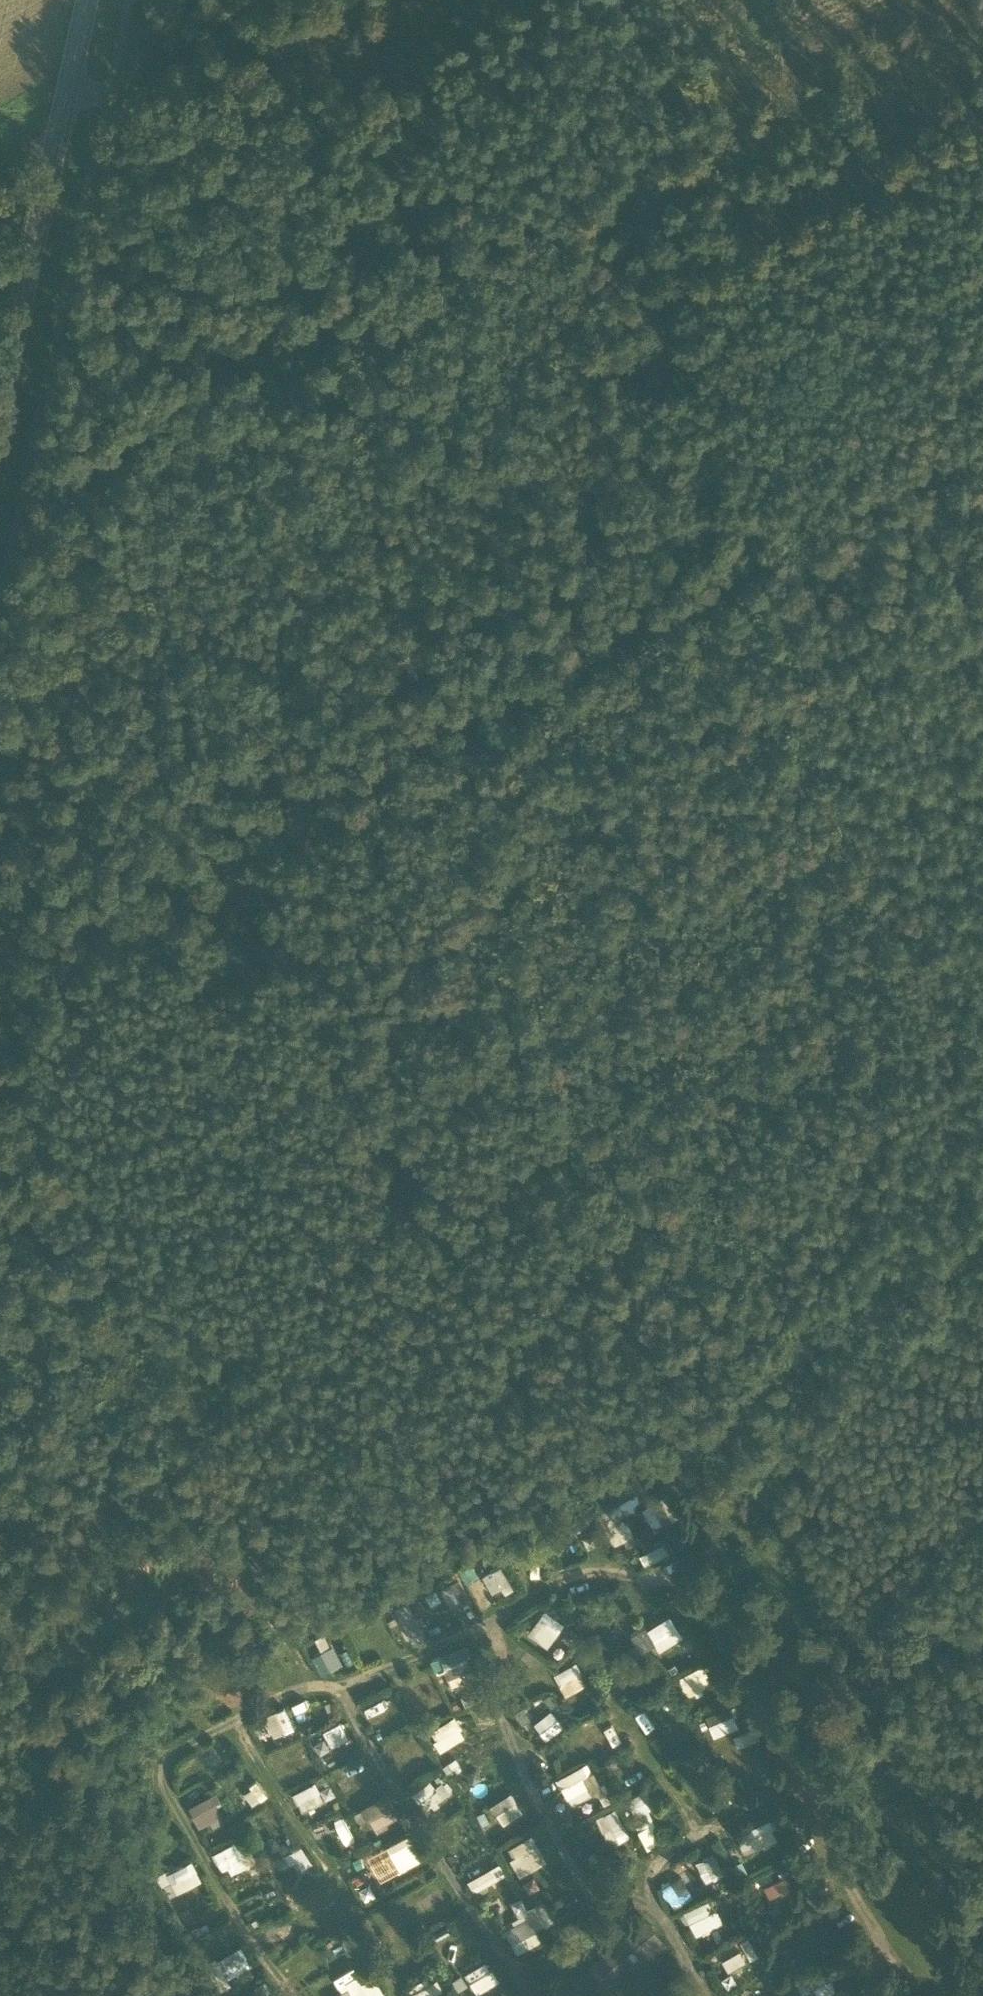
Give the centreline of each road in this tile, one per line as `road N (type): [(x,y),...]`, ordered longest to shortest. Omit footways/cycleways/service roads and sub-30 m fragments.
road 1 (track): [(982,434),(0,989)]
road 2 (primary): [(0,400),(87,0)]
road 3 (track): [(266,0),(61,121)]

